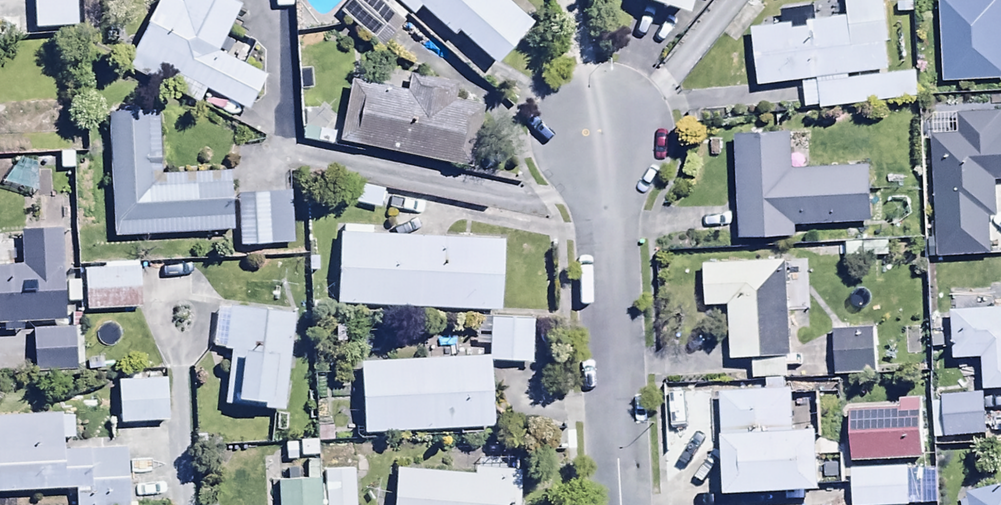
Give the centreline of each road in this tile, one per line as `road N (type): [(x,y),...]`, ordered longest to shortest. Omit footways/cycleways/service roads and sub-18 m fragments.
road 1 (residential): [(618,504),(604,130)]

